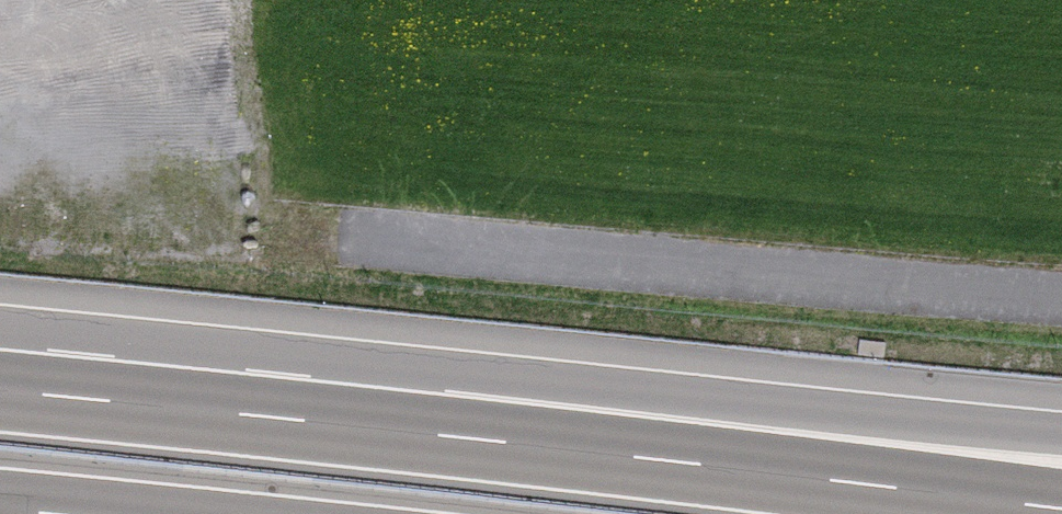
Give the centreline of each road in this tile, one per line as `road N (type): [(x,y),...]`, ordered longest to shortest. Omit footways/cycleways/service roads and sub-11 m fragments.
road 1 (motorway): [(1061,507),(131,401)]
road 2 (motorway): [(1061,440),(131,401)]
road 3 (motorway): [(131,401),(0,389)]

